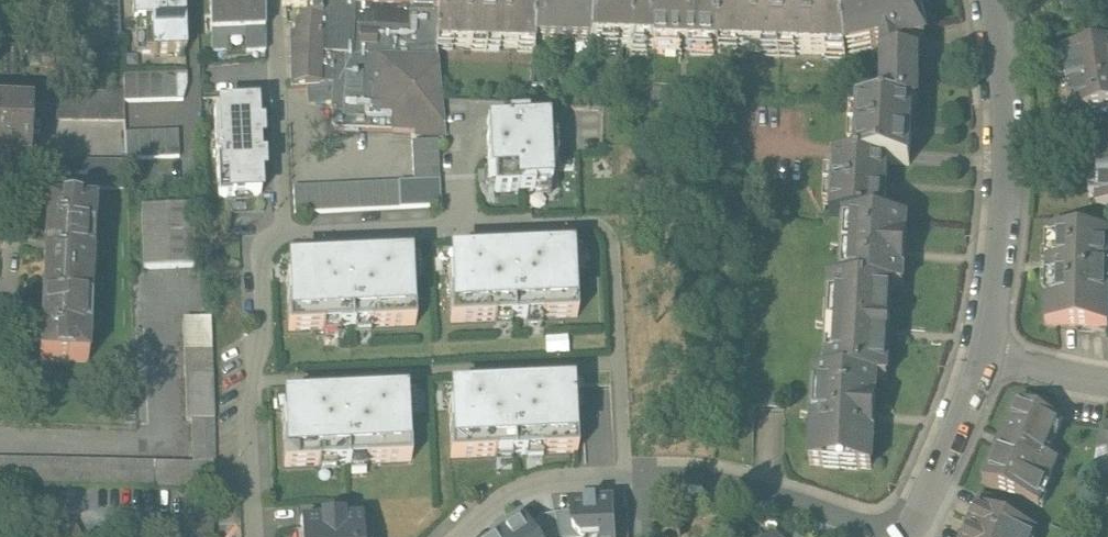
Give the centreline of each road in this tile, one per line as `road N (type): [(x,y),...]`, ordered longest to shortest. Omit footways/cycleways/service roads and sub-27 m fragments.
road 1 (residential): [(906,536),(701,476),(567,475),(509,492),(458,536)]
road 2 (residential): [(984,353),(1001,261),(1011,70),(998,0)]
road 3 (residential): [(257,536),(250,381),(263,343),(263,258),(284,234)]
road 4 (residential): [(275,0),(284,234)]
road 5 (residential): [(906,536),(984,353)]
road 6 (residential): [(284,234),(468,230)]
road 7 (residential): [(984,353),(1107,375)]

